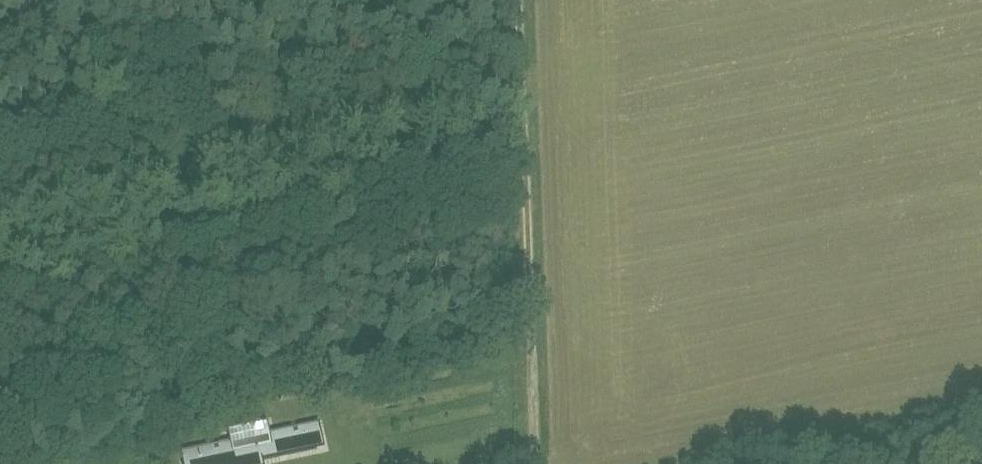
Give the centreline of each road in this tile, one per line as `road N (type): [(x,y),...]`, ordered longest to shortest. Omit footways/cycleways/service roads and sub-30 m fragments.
road 1 (track): [(524,0),(534,463)]

